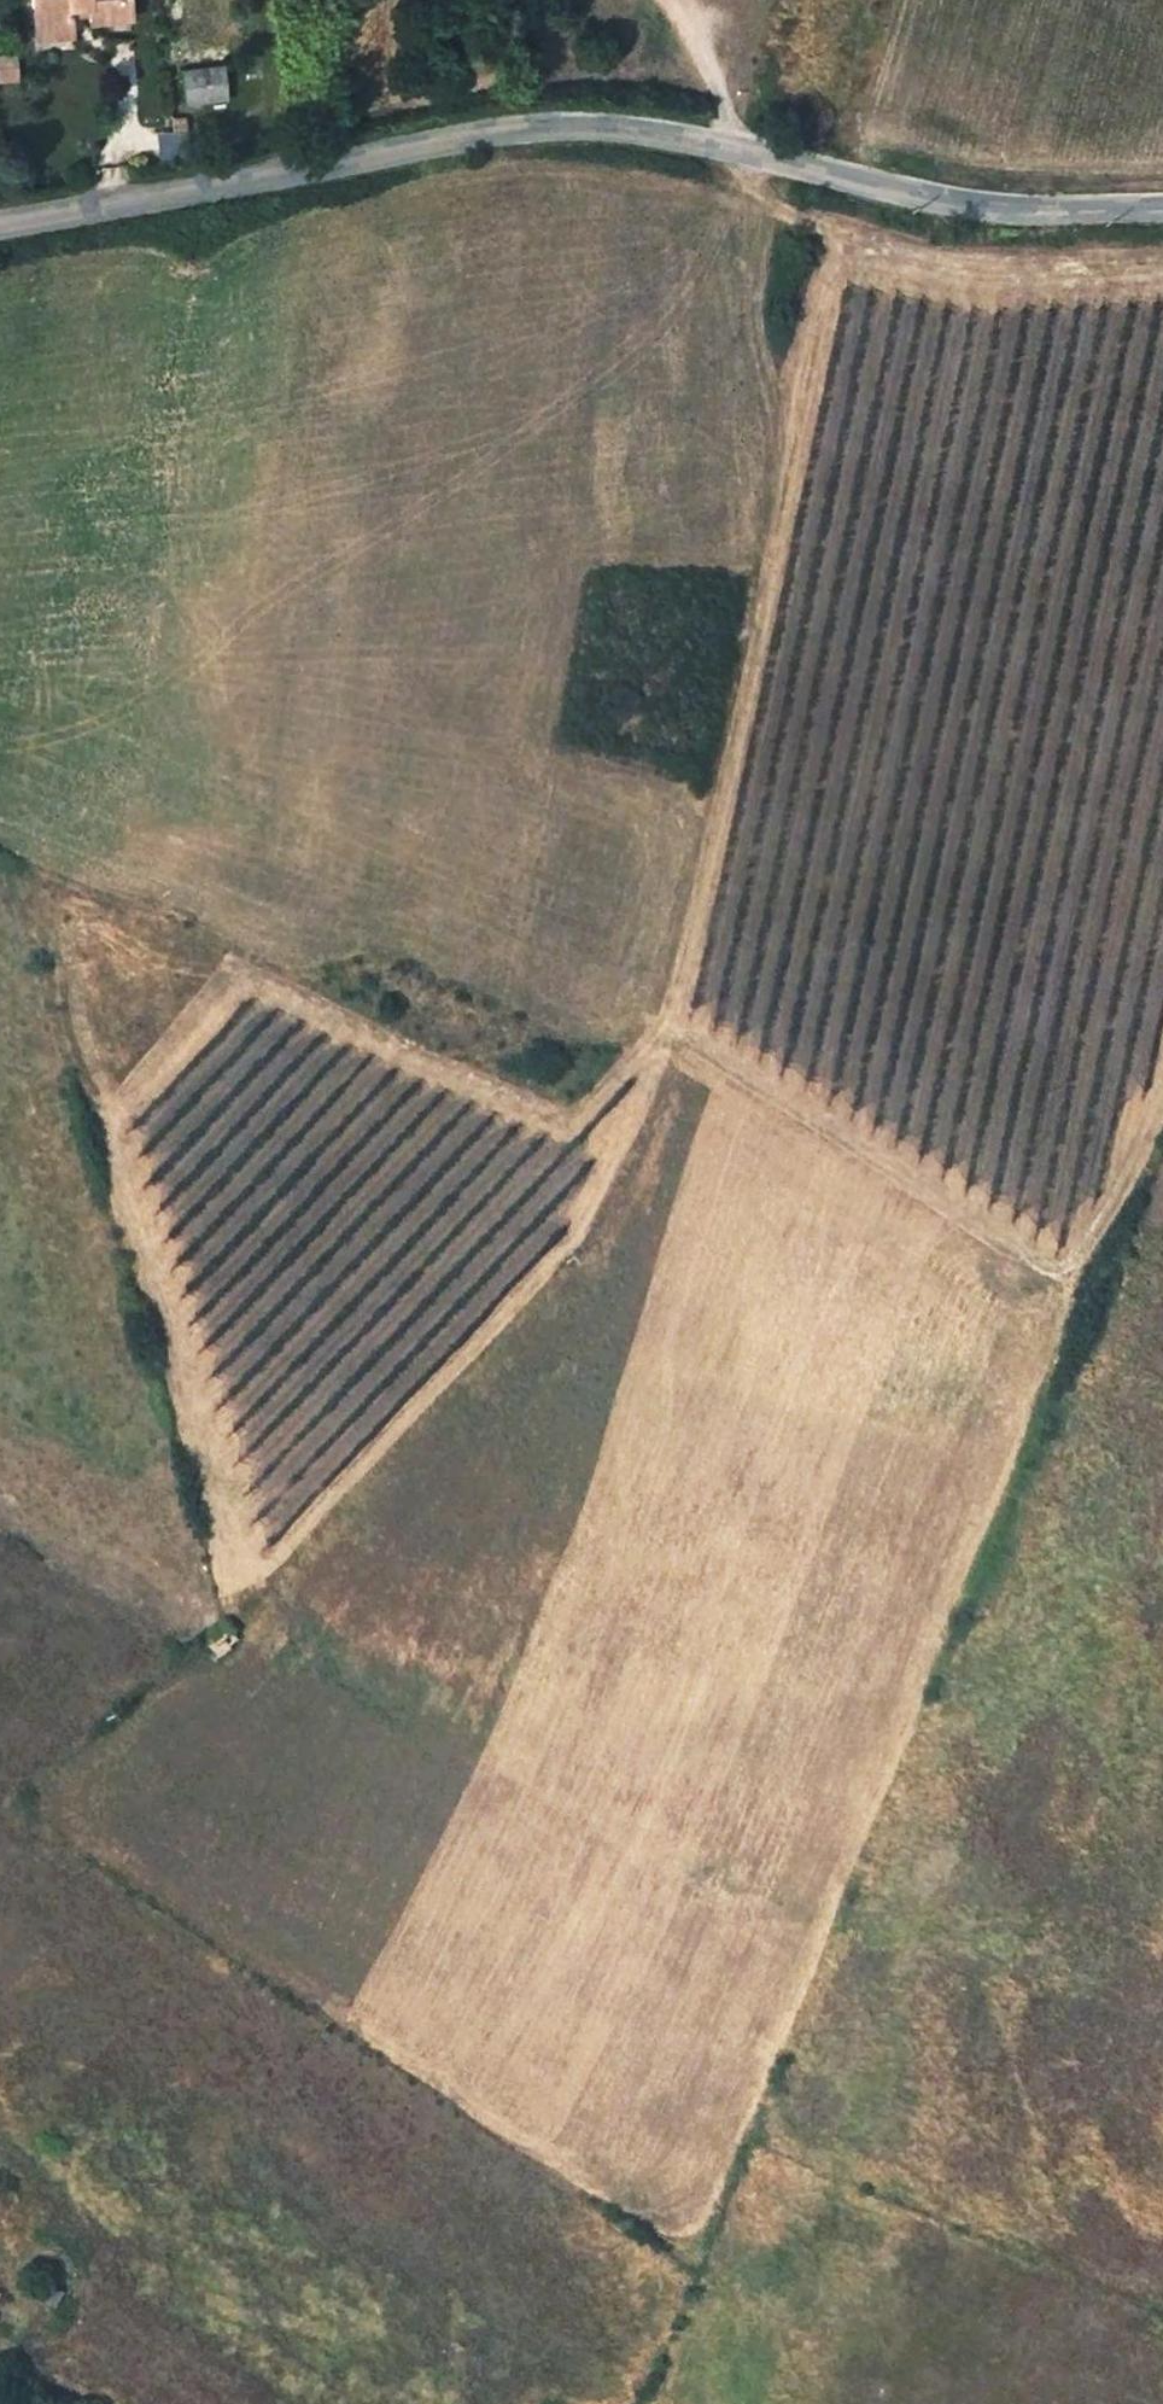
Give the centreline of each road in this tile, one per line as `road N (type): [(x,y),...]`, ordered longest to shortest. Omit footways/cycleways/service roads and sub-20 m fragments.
road 1 (unclassified): [(1162,210),(1017,212),(886,192),(724,146),(590,127),(469,139),(0,231)]

